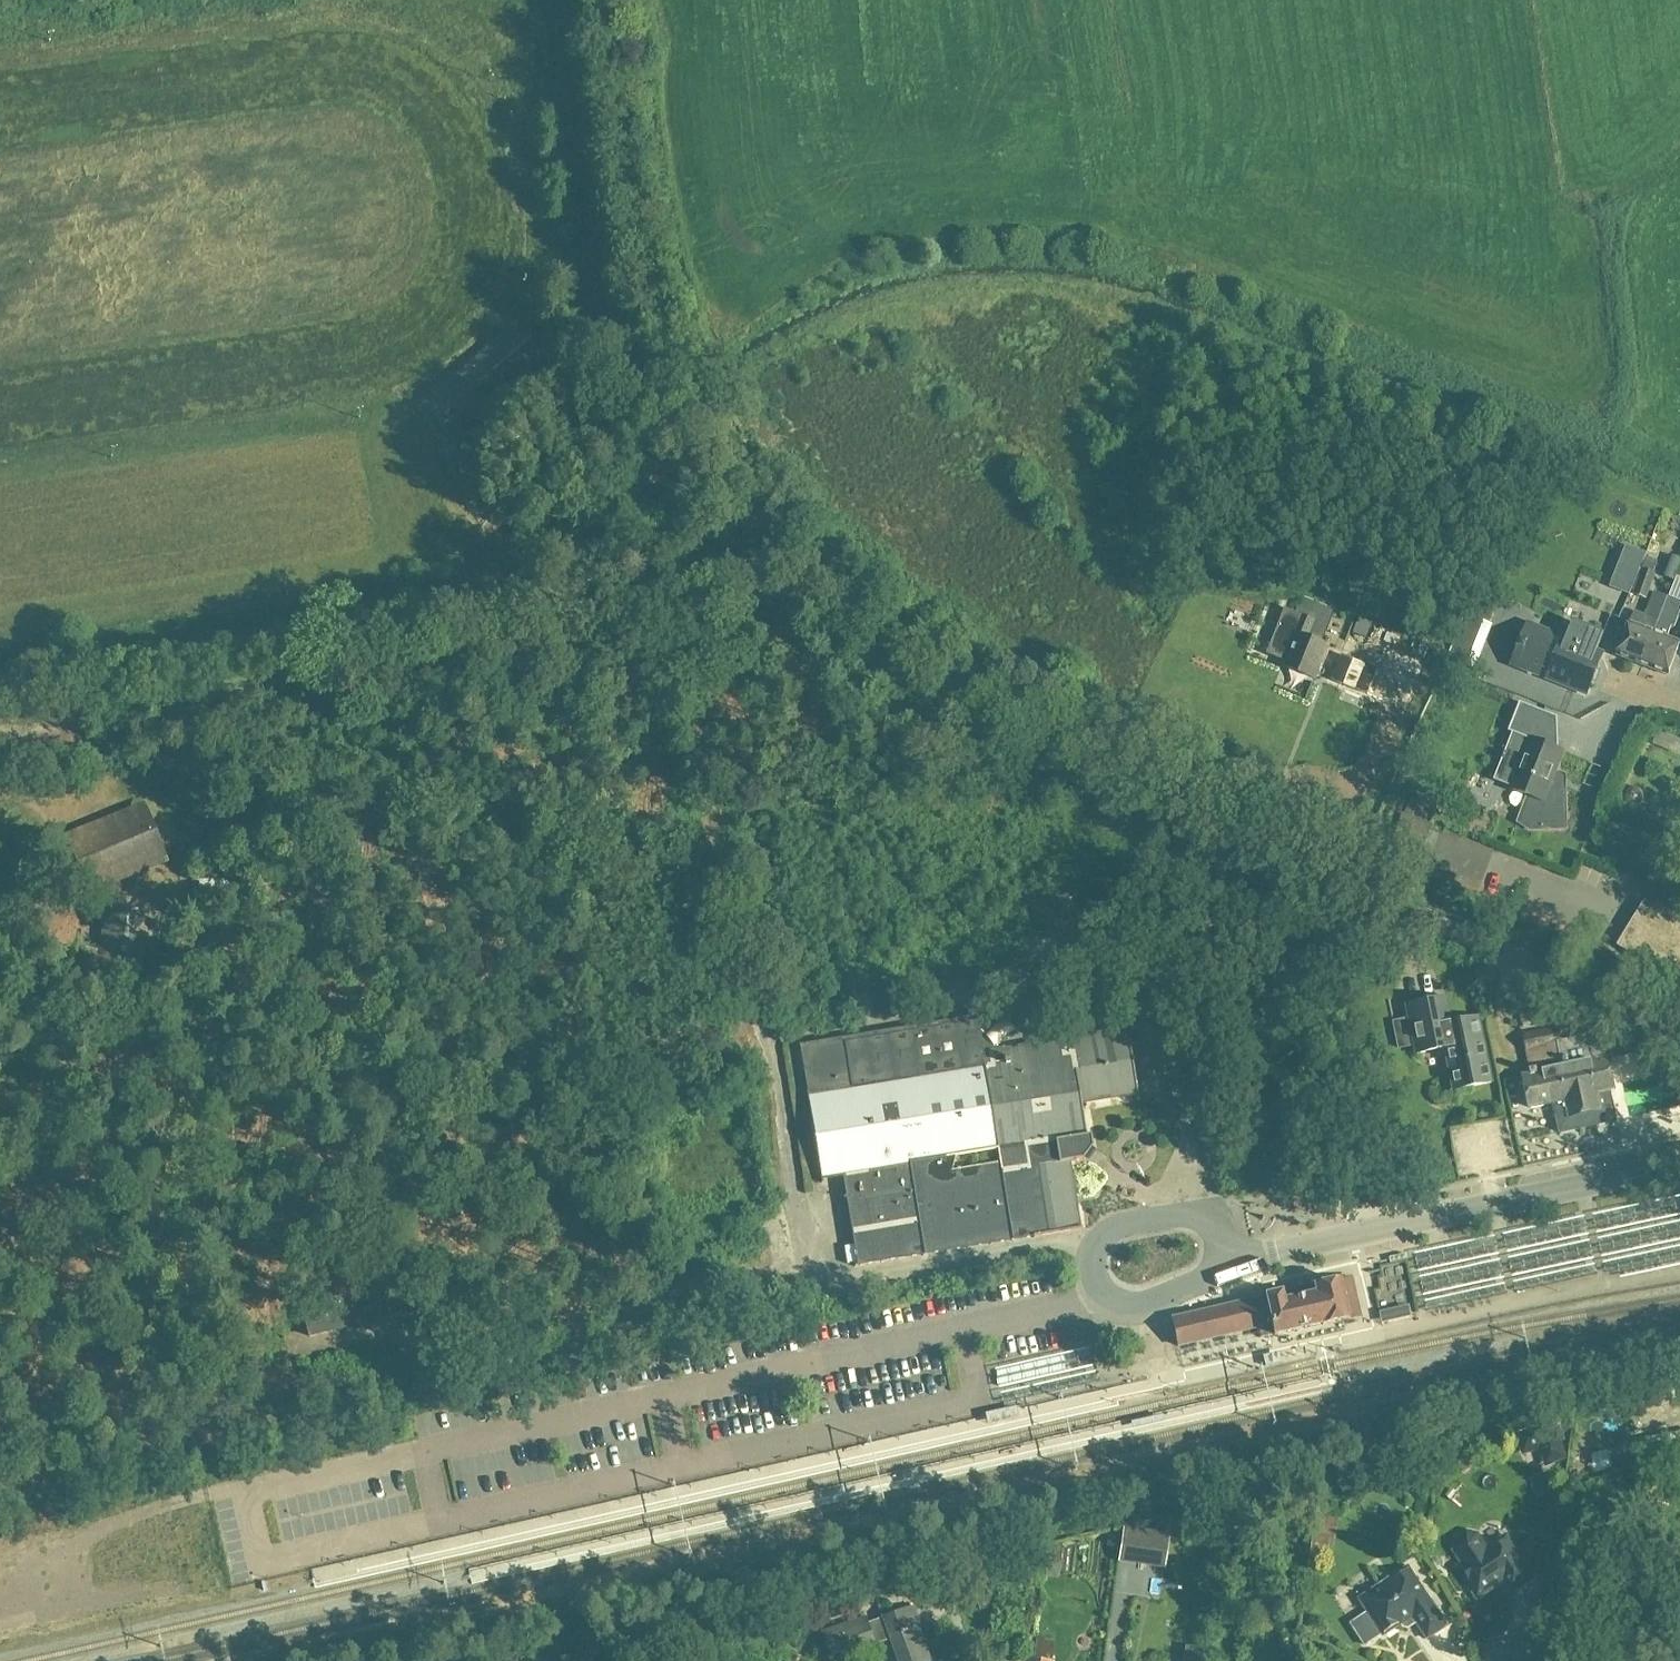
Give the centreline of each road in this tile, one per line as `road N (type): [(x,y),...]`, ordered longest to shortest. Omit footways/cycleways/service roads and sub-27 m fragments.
road 1 (unclassified): [(1679,1036),(1079,755),(886,635),(802,567)]
road 2 (track): [(802,567),(681,636),(551,639),(0,732)]
road 3 (unclassified): [(1233,1265),(1679,1163)]
road 4 (track): [(681,636),(713,833),(757,1012)]
road 5 (unclassified): [(1233,1265),(1146,1304),(1105,1299),(1089,1257),(1097,1238),(1127,1222)]
road 6 (track): [(481,1660),(632,1637),(698,1660)]
road 7 (unclassified): [(1127,1222),(1206,1215),(1233,1265)]

